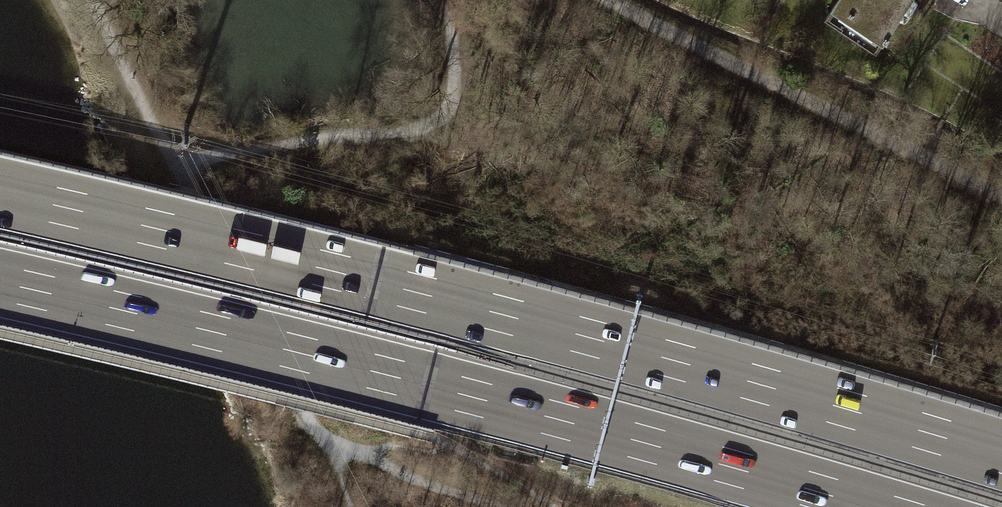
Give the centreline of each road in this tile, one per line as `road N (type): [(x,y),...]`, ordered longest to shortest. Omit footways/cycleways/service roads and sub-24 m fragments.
road 1 (motorway): [(1001,455),(376,281),(0,193)]
road 2 (motorway): [(0,283),(428,385),(869,506)]
road 3 (track): [(1001,196),(608,0)]

